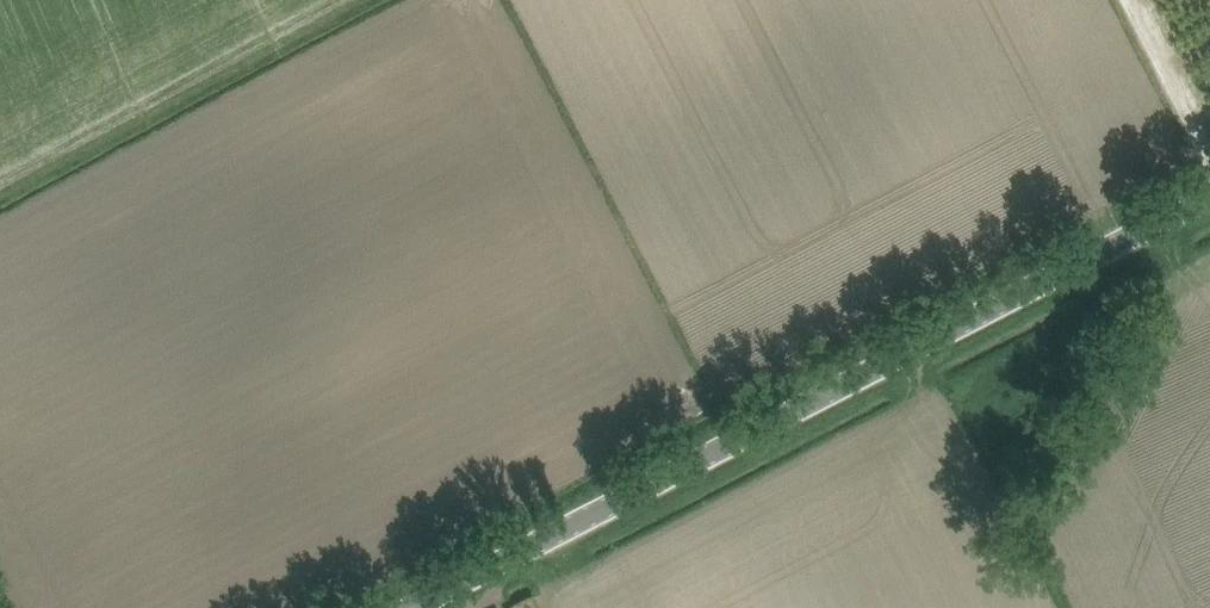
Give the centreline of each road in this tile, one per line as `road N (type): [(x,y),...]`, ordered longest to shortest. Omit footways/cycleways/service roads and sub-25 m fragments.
road 1 (unclassified): [(401,607),(1209,192)]

